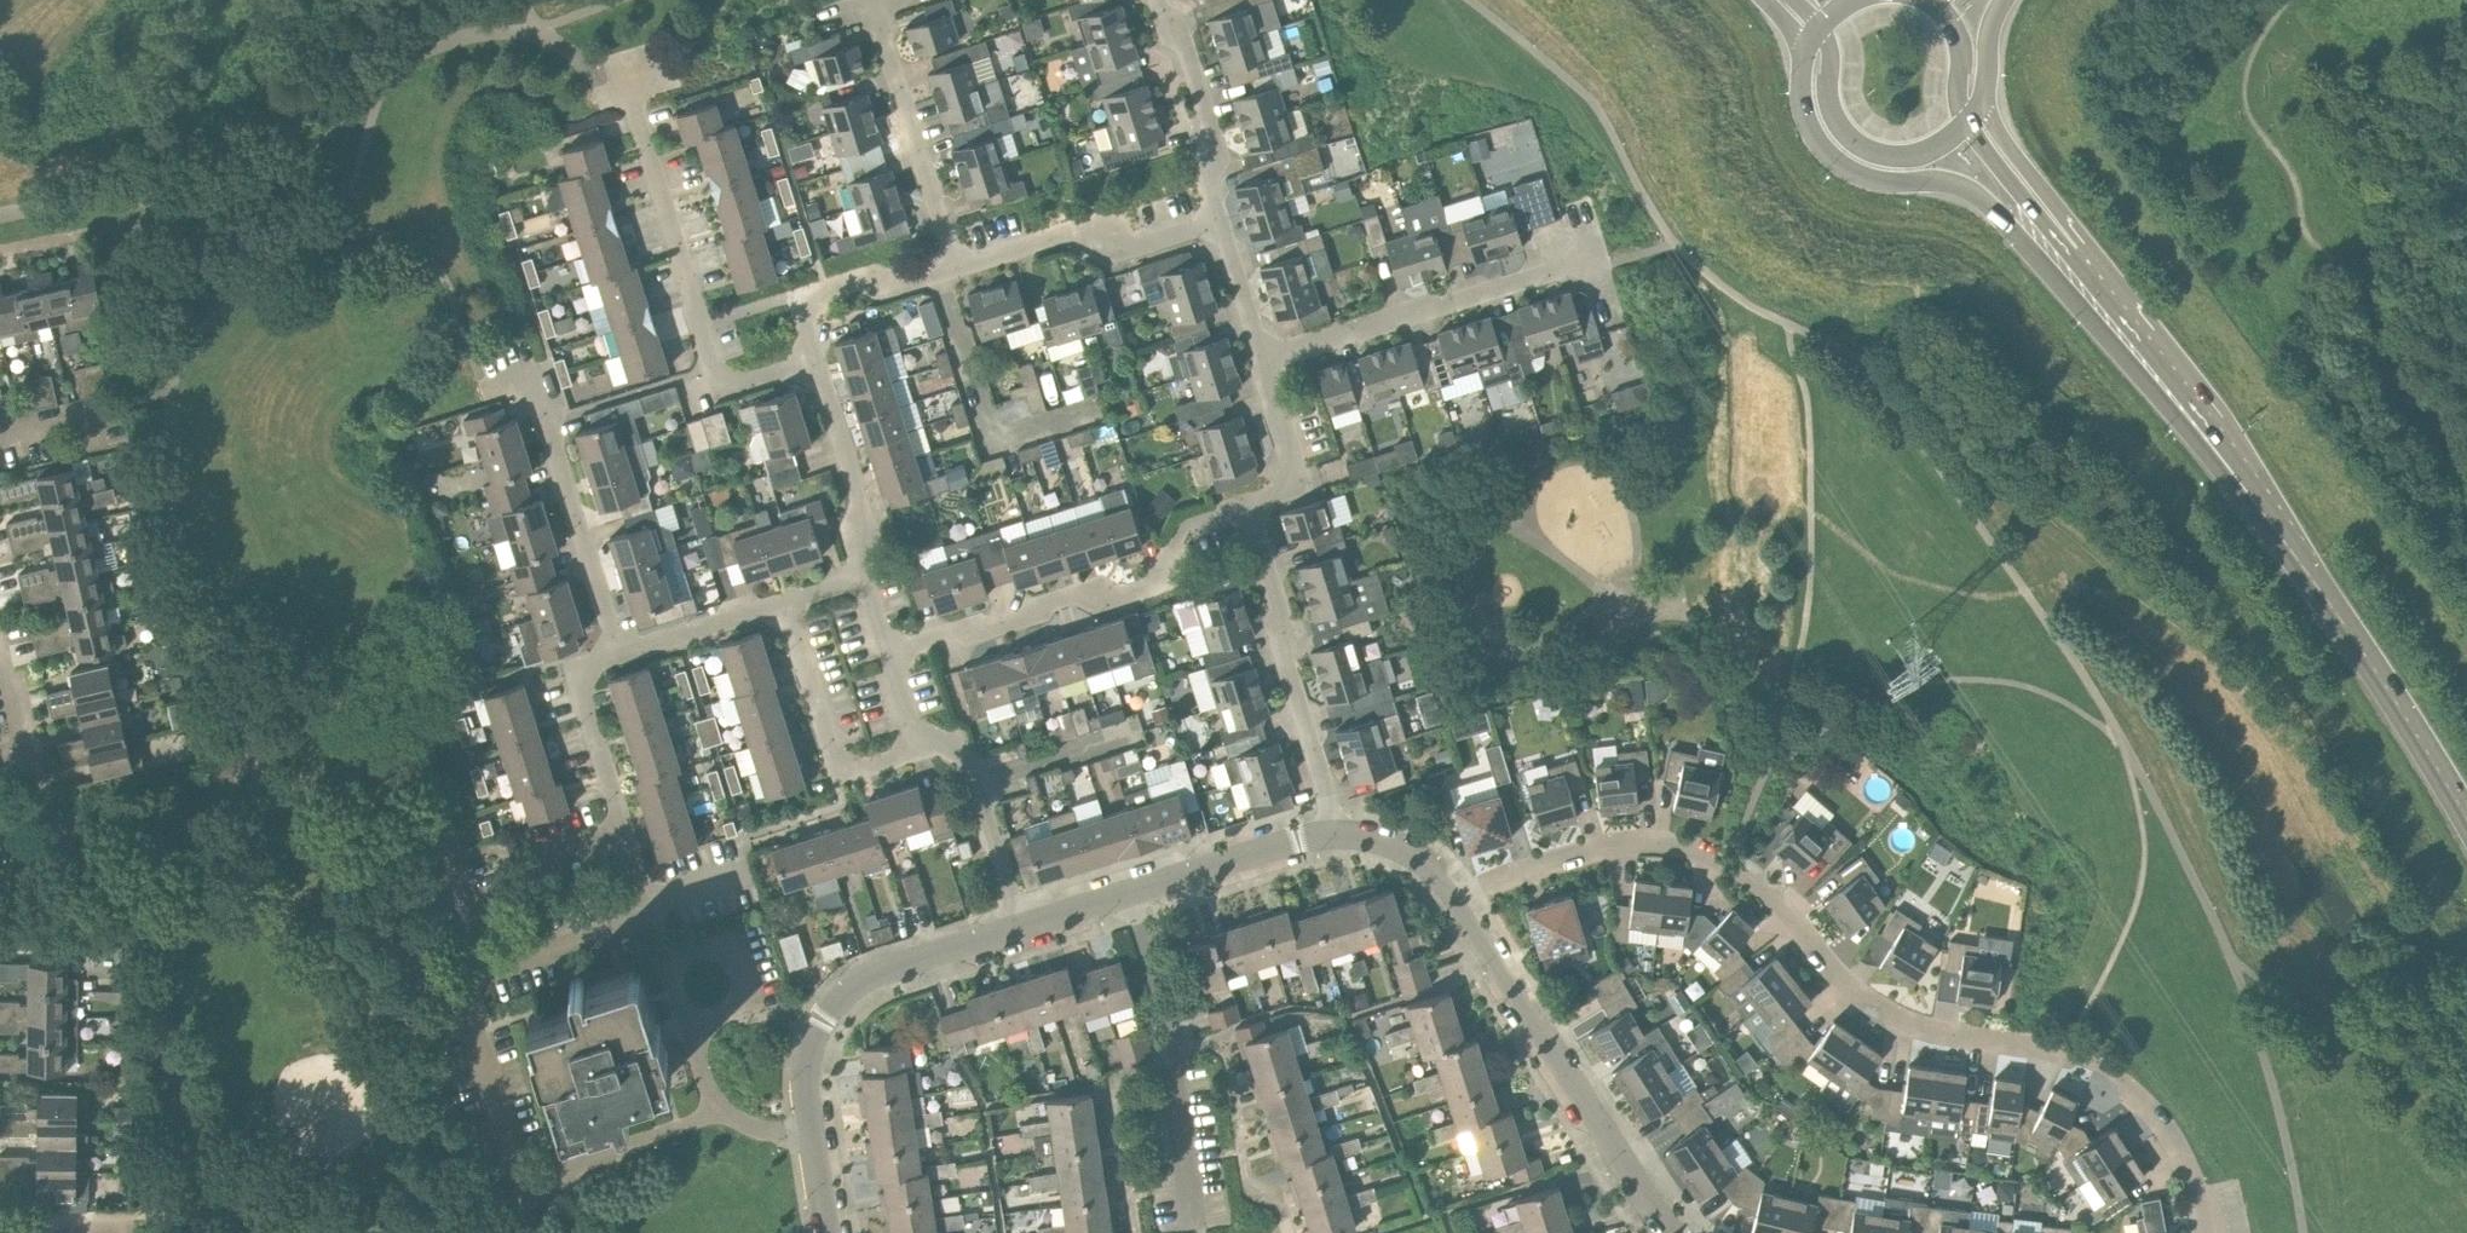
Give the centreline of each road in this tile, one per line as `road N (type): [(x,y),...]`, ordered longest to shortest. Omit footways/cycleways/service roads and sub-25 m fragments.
road 1 (residential): [(2205,1232),(2178,1146),(2118,1076),(2065,1052),(1897,1018),(1835,973),(1787,912),(1726,865),(1673,847),(1600,848),(1515,873),(1459,903)]
road 2 (primary): [(2059,257),(2302,559),(2466,816)]
road 3 (residential): [(889,651),(945,634),(964,640),(1094,589),(1115,598),(1148,587),(1183,522),(1247,503)]
road 4 (residential): [(816,361),(732,386),(715,378),(629,88)]
road 5 (residential): [(1459,903),(1647,1200),(1682,1232)]
road 6 (primary): [(1809,52),(1805,103),(1834,158),(1873,179),(1958,188),(2059,257)]
road 7 (residential): [(1338,833),(1279,644),(1281,608),(1247,503)]
road 8 (residential): [(1262,361),(1592,264)]
road 9 (residential): [(665,960),(581,690),(598,661),(619,654)]
road 10 (residential): [(619,654),(529,377),(485,391)]
road 11 (residential): [(812,1128),(811,1050),(837,1000),(876,973),(1023,928)]
road 12 (residential): [(1023,928),(1298,839),(1338,833)]
road 13 (residential): [(953,270),(1080,229),(1131,248),(1219,222)]
road 14 (residential): [(953,270),(874,5)]
road 15 (residential): [(786,602),(838,779),(921,751)]
road 16 (primary): [(1822,28),(1831,59),(1829,96),(1861,145),(1903,156),(1926,152),(1970,121)]
road 17 (residential): [(1219,222),(1205,176),(1218,151),(1182,34),(1169,28),(1161,0)]
road 18 (residential): [(816,361),(796,298),(865,278),(891,289),(953,270)]
road 19 (residential): [(1023,928),(969,760),(940,745),(921,751)]
road 20 (residential): [(864,575),(859,559),(869,532),(816,361)]
road 21 (residential): [(537,1171),(702,1119),(720,1105)]
road 22 (residential): [(686,1027),(735,1010),(747,993),(734,953),(725,947),(665,960)]
road 23 (primary): [(2059,257),(2039,181),(1984,96)]
road 24 (residential): [(619,654),(786,602)]
road 25 (residential): [(1247,503),(1274,495),(1293,459),(1262,361)]
road 26 (primary): [(2059,257),(1970,121)]
road 27 (residential): [(1262,361),(1219,222)]
road 28 (residential): [(1338,833),(1394,845),(1436,874),(1459,903)]
road 29 (residential): [(37,782),(0,656)]
road 30 (primary): [(1970,121),(1957,34),(1932,2)]

